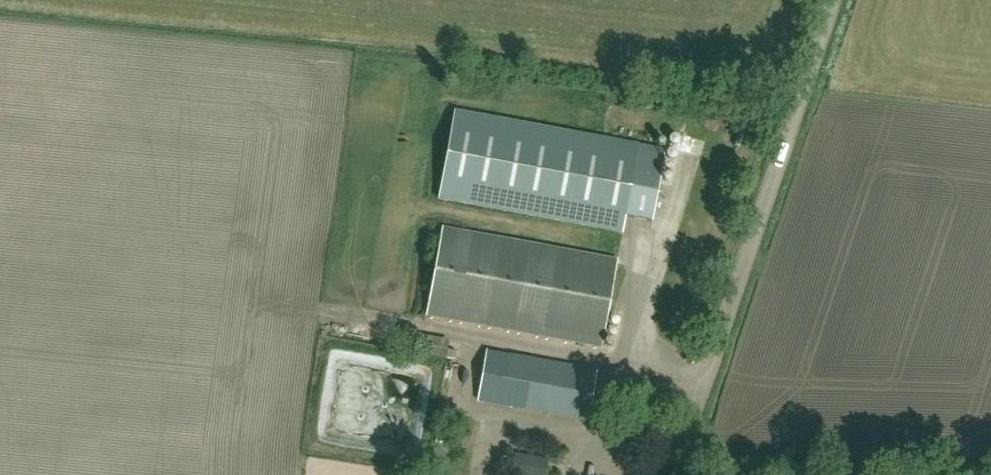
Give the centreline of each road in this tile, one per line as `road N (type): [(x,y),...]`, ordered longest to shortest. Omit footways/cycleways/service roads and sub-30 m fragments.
road 1 (unclassified): [(673,474),(837,0)]

